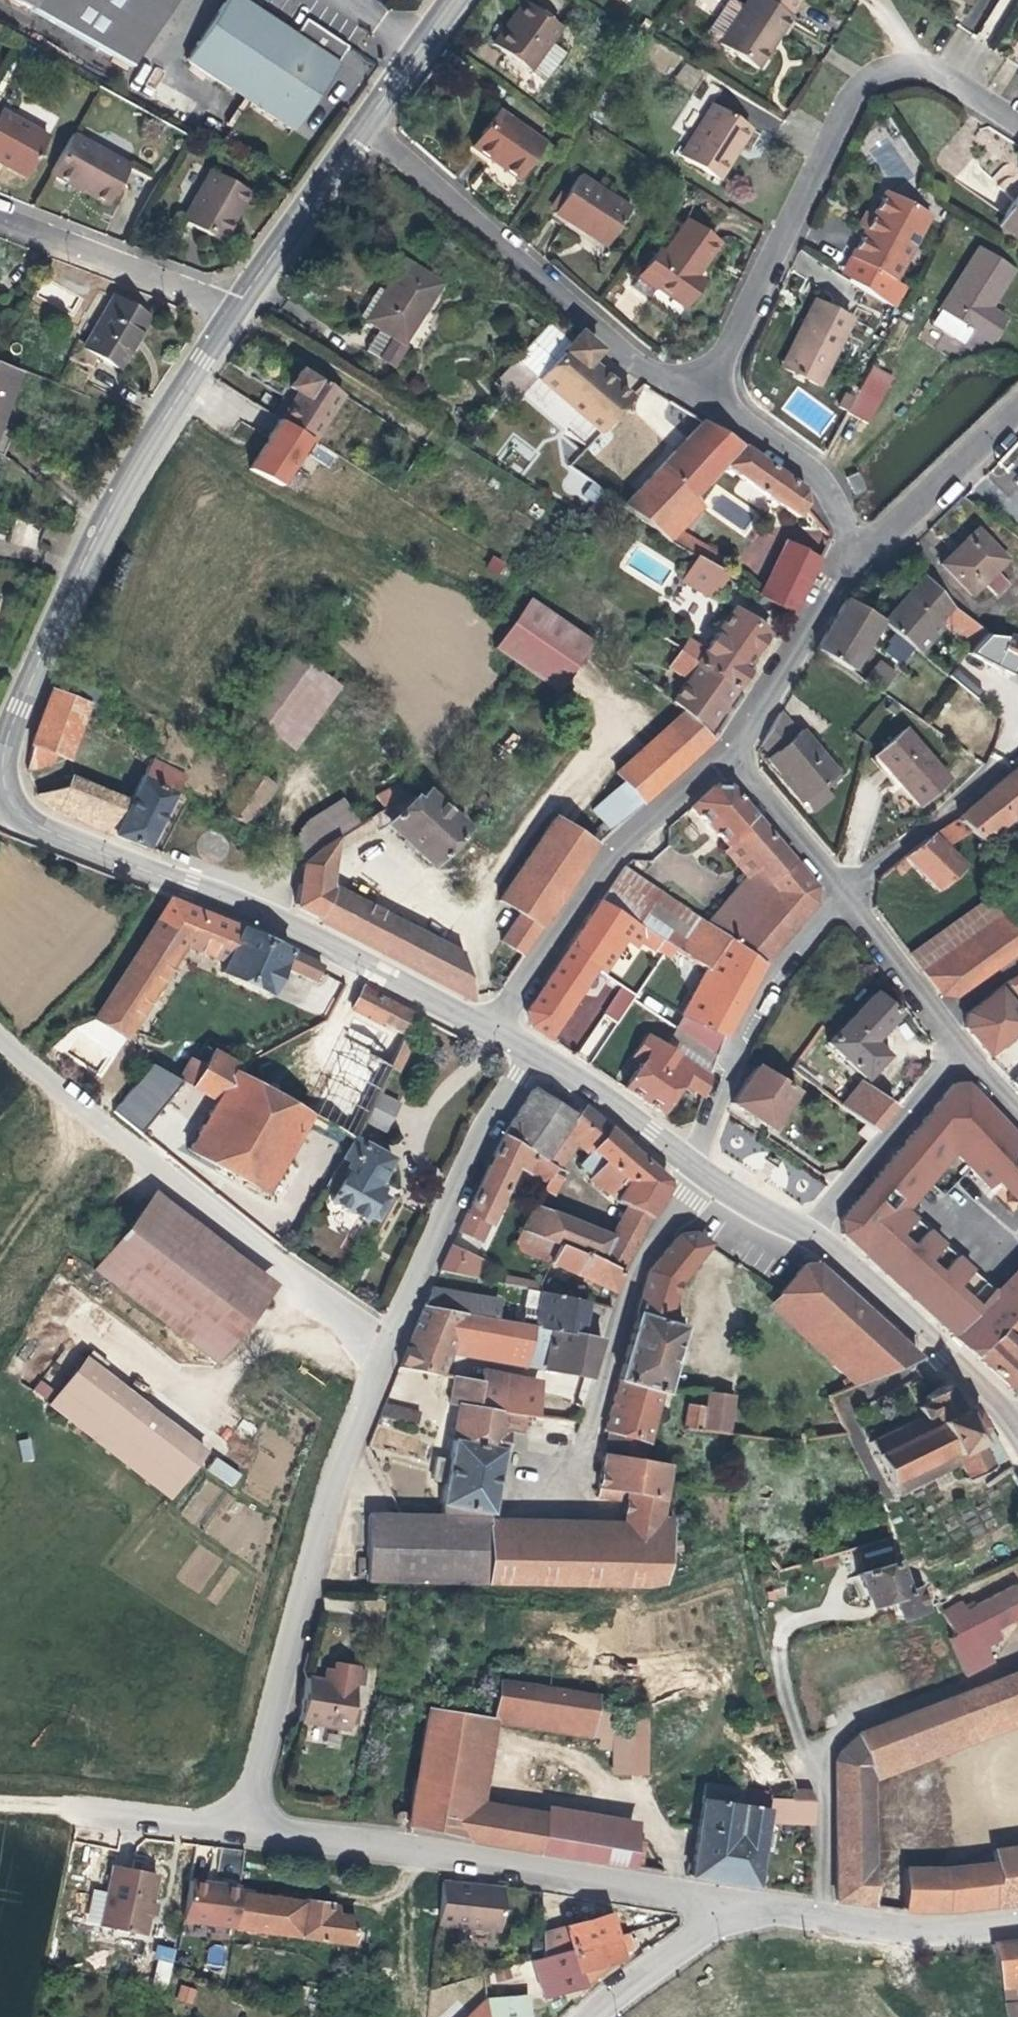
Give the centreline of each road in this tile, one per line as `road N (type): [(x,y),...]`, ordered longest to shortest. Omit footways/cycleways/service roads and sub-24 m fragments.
road 1 (tertiary): [(0,810),(303,934),(495,1036)]
road 2 (residential): [(703,407),(850,96),(908,67),(938,73),(1017,125)]
road 3 (tertiary): [(237,310),(112,518),(0,763)]
road 4 (residential): [(0,1031),(26,1063),(389,1351)]
road 5 (residential): [(738,1909),(245,1822)]
road 6 (residential): [(245,1822),(340,1465),(389,1351)]
road 7 (residential): [(703,407),(644,370),(361,125)]
road 8 (residential): [(495,1036),(609,859),(727,757)]
road 9 (residential): [(389,1351),(490,1115),(530,1056)]
road 10 (residential): [(693,1165),(737,1041),(778,968),(841,902)]
road 11 (residential): [(1017,1922),(916,1932),(738,1909)]
road 12 (tertiary): [(810,1240),(1017,1421)]
road 13 (residential): [(592,1416),(632,1276),(693,1165)]
road 14 (residential): [(237,310),(0,220)]
road 15 (residential): [(727,757),(837,577),(858,558)]
road 16 (residential): [(810,1240),(960,1055)]
road 17 (residential): [(858,558),(812,474),(703,407)]
road 18 (tertiary): [(361,125),(237,310)]
road 19 (residential): [(858,558),(1017,410)]
road 20 (residential): [(841,902),(1000,768)]
road 21 (tertiary): [(530,1056),(693,1165)]
road 22 (residential): [(841,902),(960,1055)]
road 23 (residential): [(727,757),(841,902)]
road 24 (residential): [(738,1909),(592,2016)]
road 25 (residential): [(245,1822),(80,1815)]
road 26 (tertiary): [(448,0),(361,125)]
road 27 (tertiary): [(693,1165),(810,1240)]

